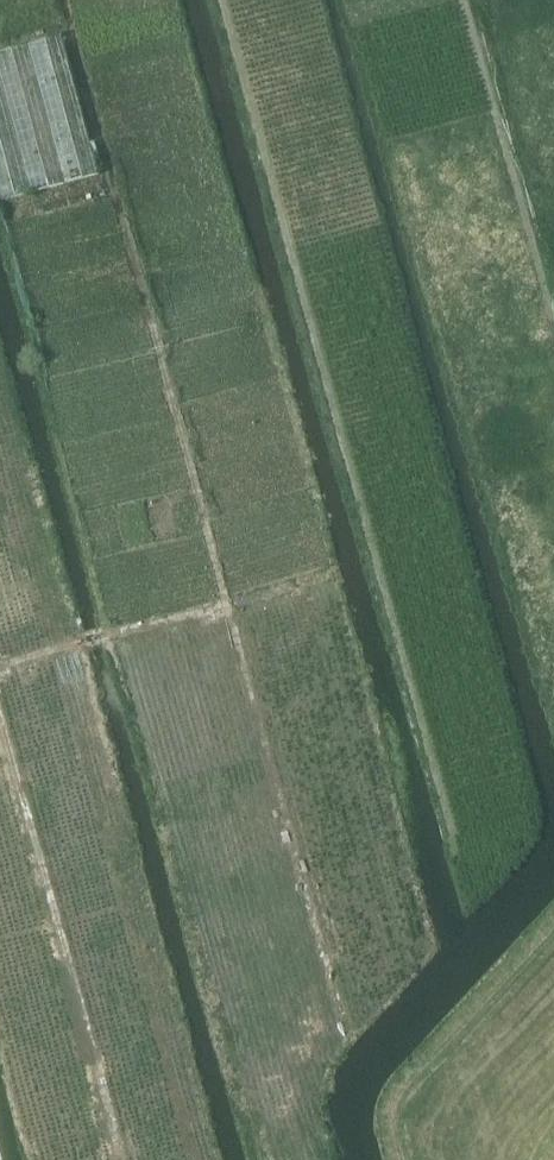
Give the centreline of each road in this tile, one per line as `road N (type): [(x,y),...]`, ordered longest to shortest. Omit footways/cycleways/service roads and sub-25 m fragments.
road 1 (track): [(65,0),(303,882)]
road 2 (track): [(124,1159),(0,713)]
road 3 (track): [(464,0),(553,316)]
road 4 (track): [(229,606),(0,669)]

